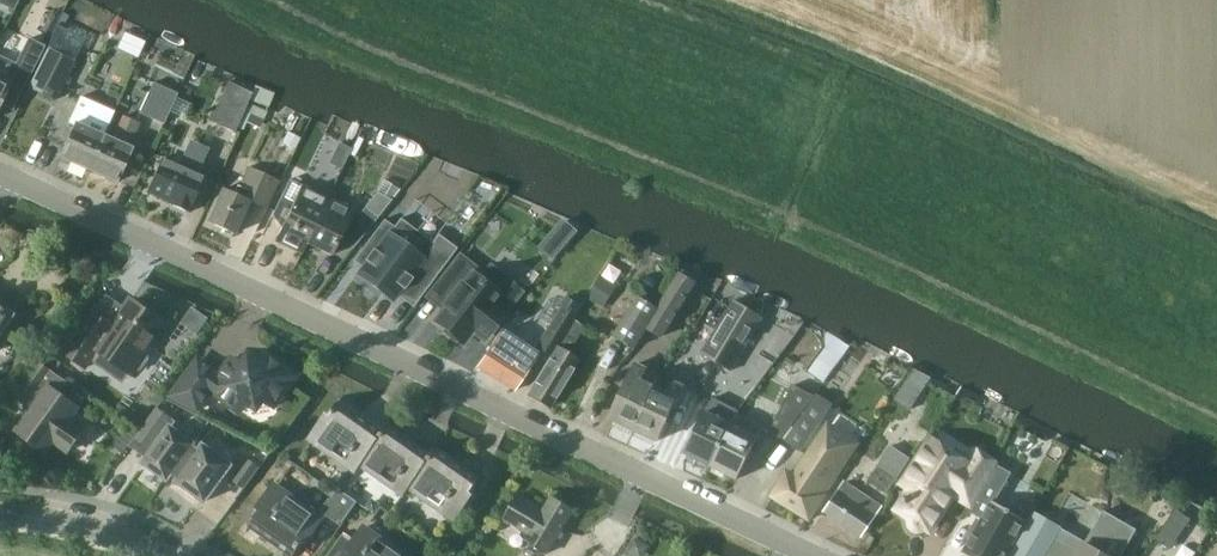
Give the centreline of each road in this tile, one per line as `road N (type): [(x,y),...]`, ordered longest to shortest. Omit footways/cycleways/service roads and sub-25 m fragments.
road 1 (tertiary): [(814,555),(0,168)]
road 2 (track): [(500,98),(795,219),(1216,425)]
road 3 (tertiary): [(183,555),(106,527),(0,513)]

